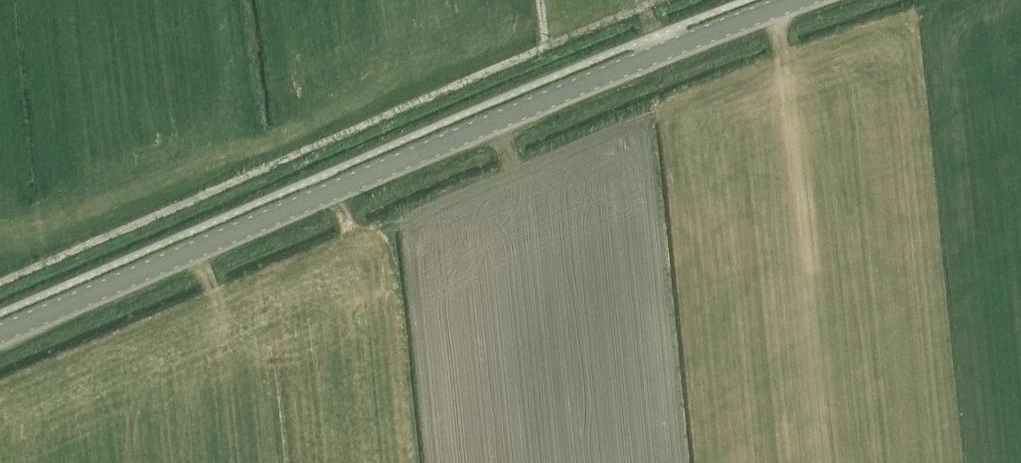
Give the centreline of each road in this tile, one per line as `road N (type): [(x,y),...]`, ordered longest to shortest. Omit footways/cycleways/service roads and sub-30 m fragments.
road 1 (tertiary): [(0,333),(806,0)]

